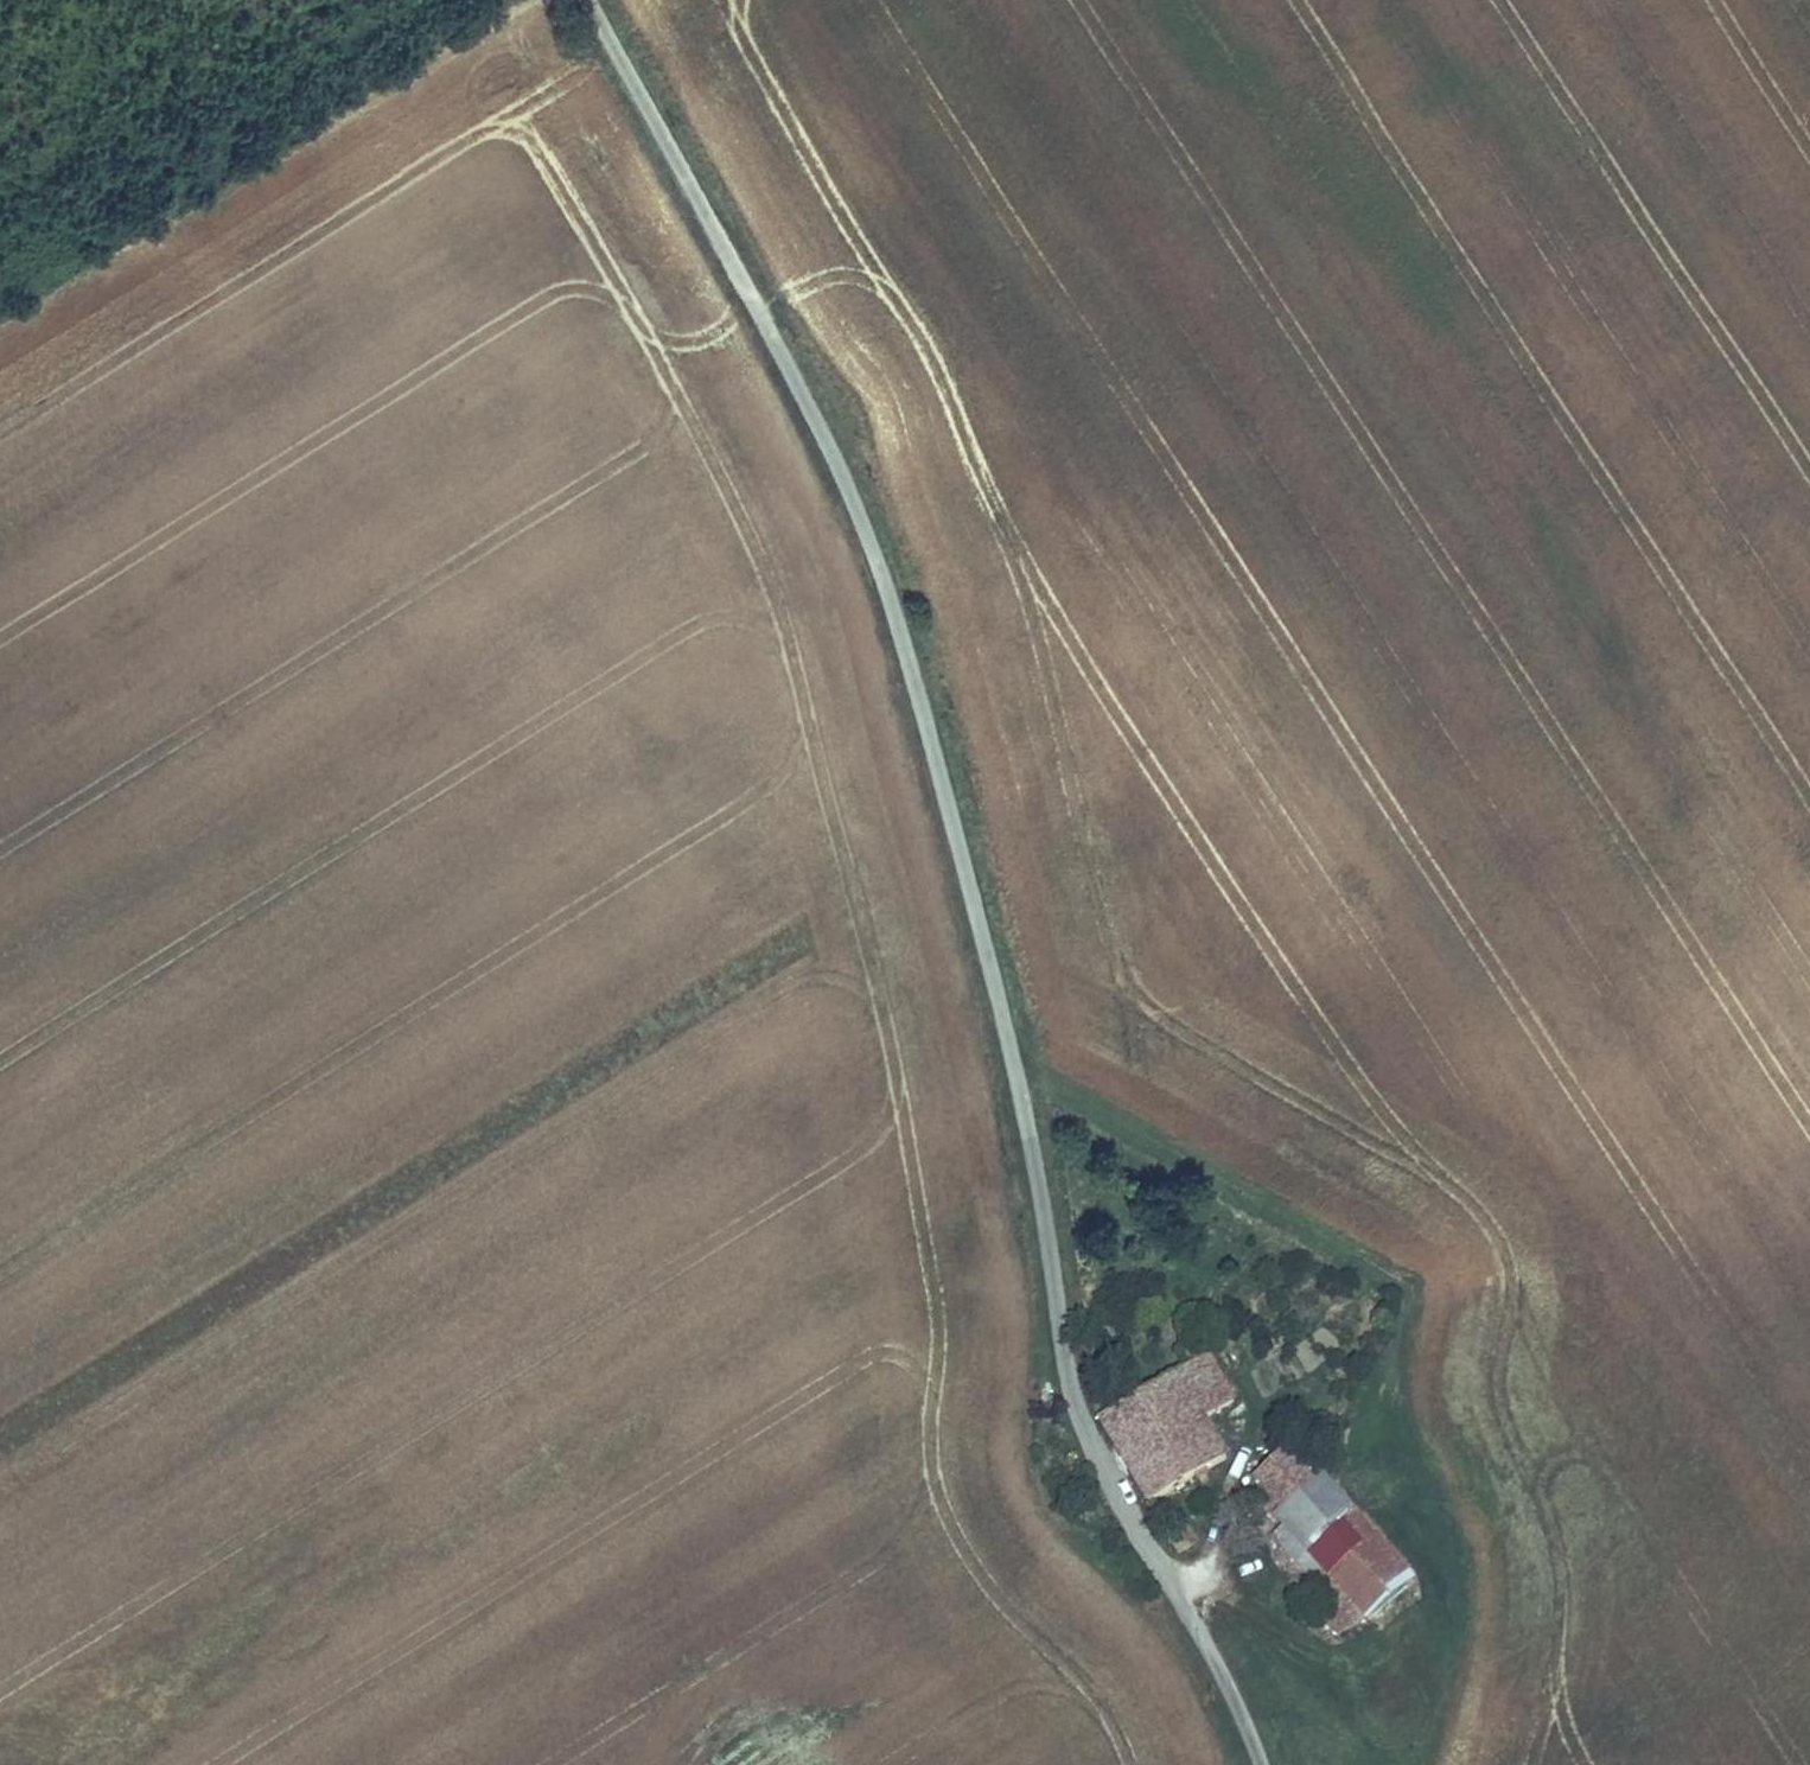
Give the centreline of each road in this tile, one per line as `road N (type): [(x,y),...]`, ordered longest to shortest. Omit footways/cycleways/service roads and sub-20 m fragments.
road 1 (unclassified): [(601,0),(820,411),(894,591),(1028,1105),(1080,1395),(1270,1764)]

